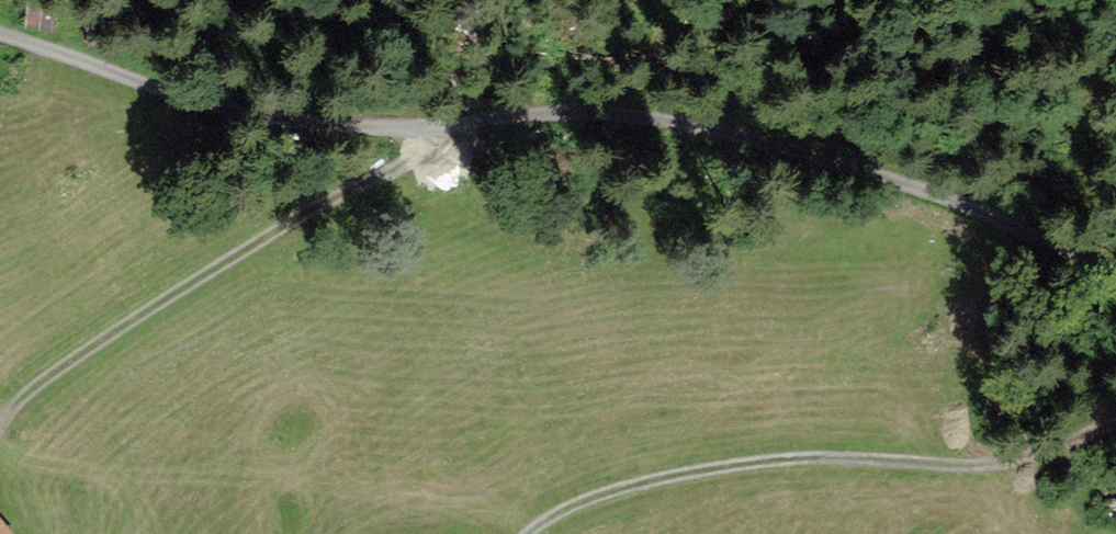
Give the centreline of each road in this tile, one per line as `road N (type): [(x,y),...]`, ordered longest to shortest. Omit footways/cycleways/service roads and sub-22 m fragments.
road 1 (track): [(0,35),(278,130),(355,140),(601,115),(697,126),(905,184),(1115,272)]
road 2 (track): [(532,533),(548,518),(641,484),(747,464),(842,457),(913,468),(995,467),(1069,455),(1115,430)]
road 3 (track): [(0,432),(45,383),(393,171),(433,132)]

